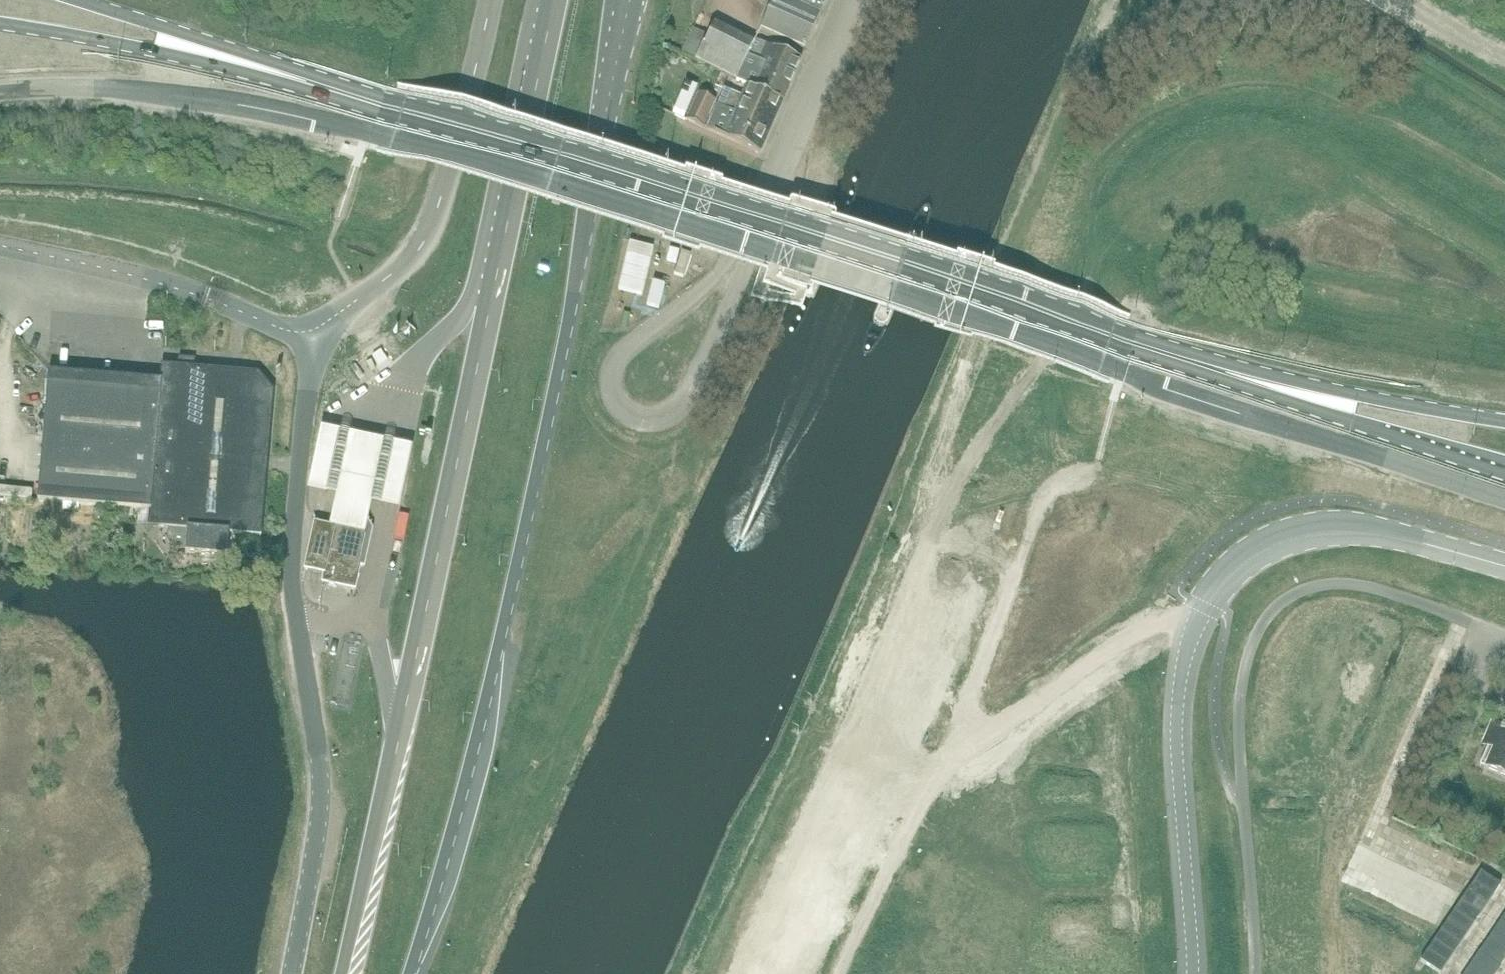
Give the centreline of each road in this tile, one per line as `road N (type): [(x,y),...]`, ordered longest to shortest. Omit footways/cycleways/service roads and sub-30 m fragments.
road 1 (unclassified): [(1504,500),(397,152)]
road 2 (primary): [(1246,386),(278,84)]
road 3 (primary): [(415,973),(502,639),(629,0)]
road 4 (primary): [(554,0),(343,973)]
road 5 (unclassified): [(1504,566),(1385,532),(1330,527),(1274,540),(1222,582),(1192,639),(1181,692),(1193,973)]
road 6 (unclassified): [(291,973),(320,814),(293,563),(319,343)]
road 7 (track): [(1199,622),(1143,625),(949,763),(921,800),(841,973)]
road 8 (unclassified): [(0,100),(164,105),(397,152)]
road 9 (unclassified): [(745,262),(621,354),(612,380),(626,409),(651,418),(679,407),(737,291)]
road 10 (unclassified): [(319,343),(333,320),(405,263),(431,230),(492,0)]
road 11 (unclassified): [(319,343),(152,280),(0,245)]
road 12 (primary): [(0,34),(278,84)]
road 13 (primary): [(1246,386),(1504,468)]
road 14 (primary): [(1504,422),(1246,386)]
road 15 (residential): [(753,243),(843,0)]
road 16 (primary): [(278,84),(46,0)]

